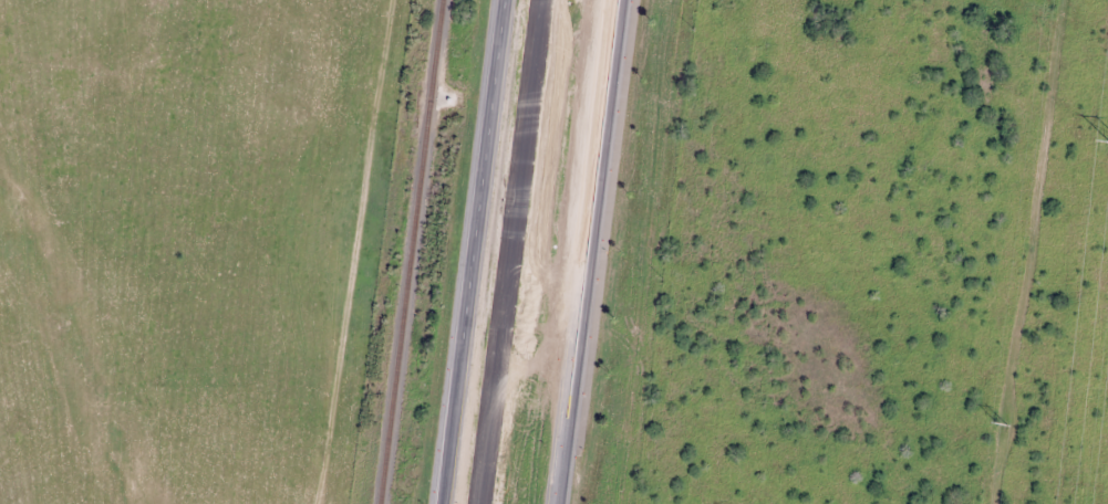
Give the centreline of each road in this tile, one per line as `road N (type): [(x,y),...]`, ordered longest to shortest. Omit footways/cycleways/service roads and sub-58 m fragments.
road 1 (tertiary): [(501,0),(438,503)]
road 2 (motorway): [(541,0),(478,503)]
road 3 (motorway): [(553,503),(610,0)]

